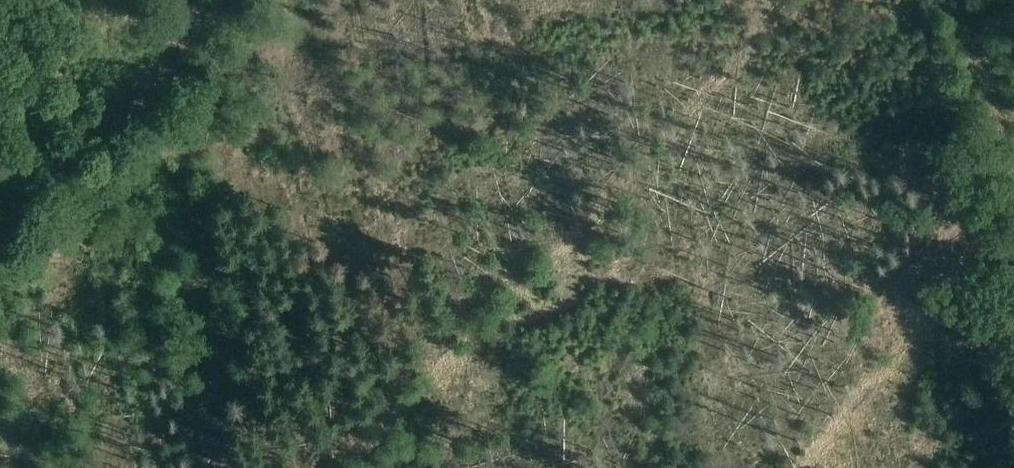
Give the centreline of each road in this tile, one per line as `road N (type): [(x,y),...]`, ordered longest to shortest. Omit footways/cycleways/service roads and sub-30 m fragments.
road 1 (track): [(0,223),(225,0)]
road 2 (track): [(1013,195),(966,0)]

